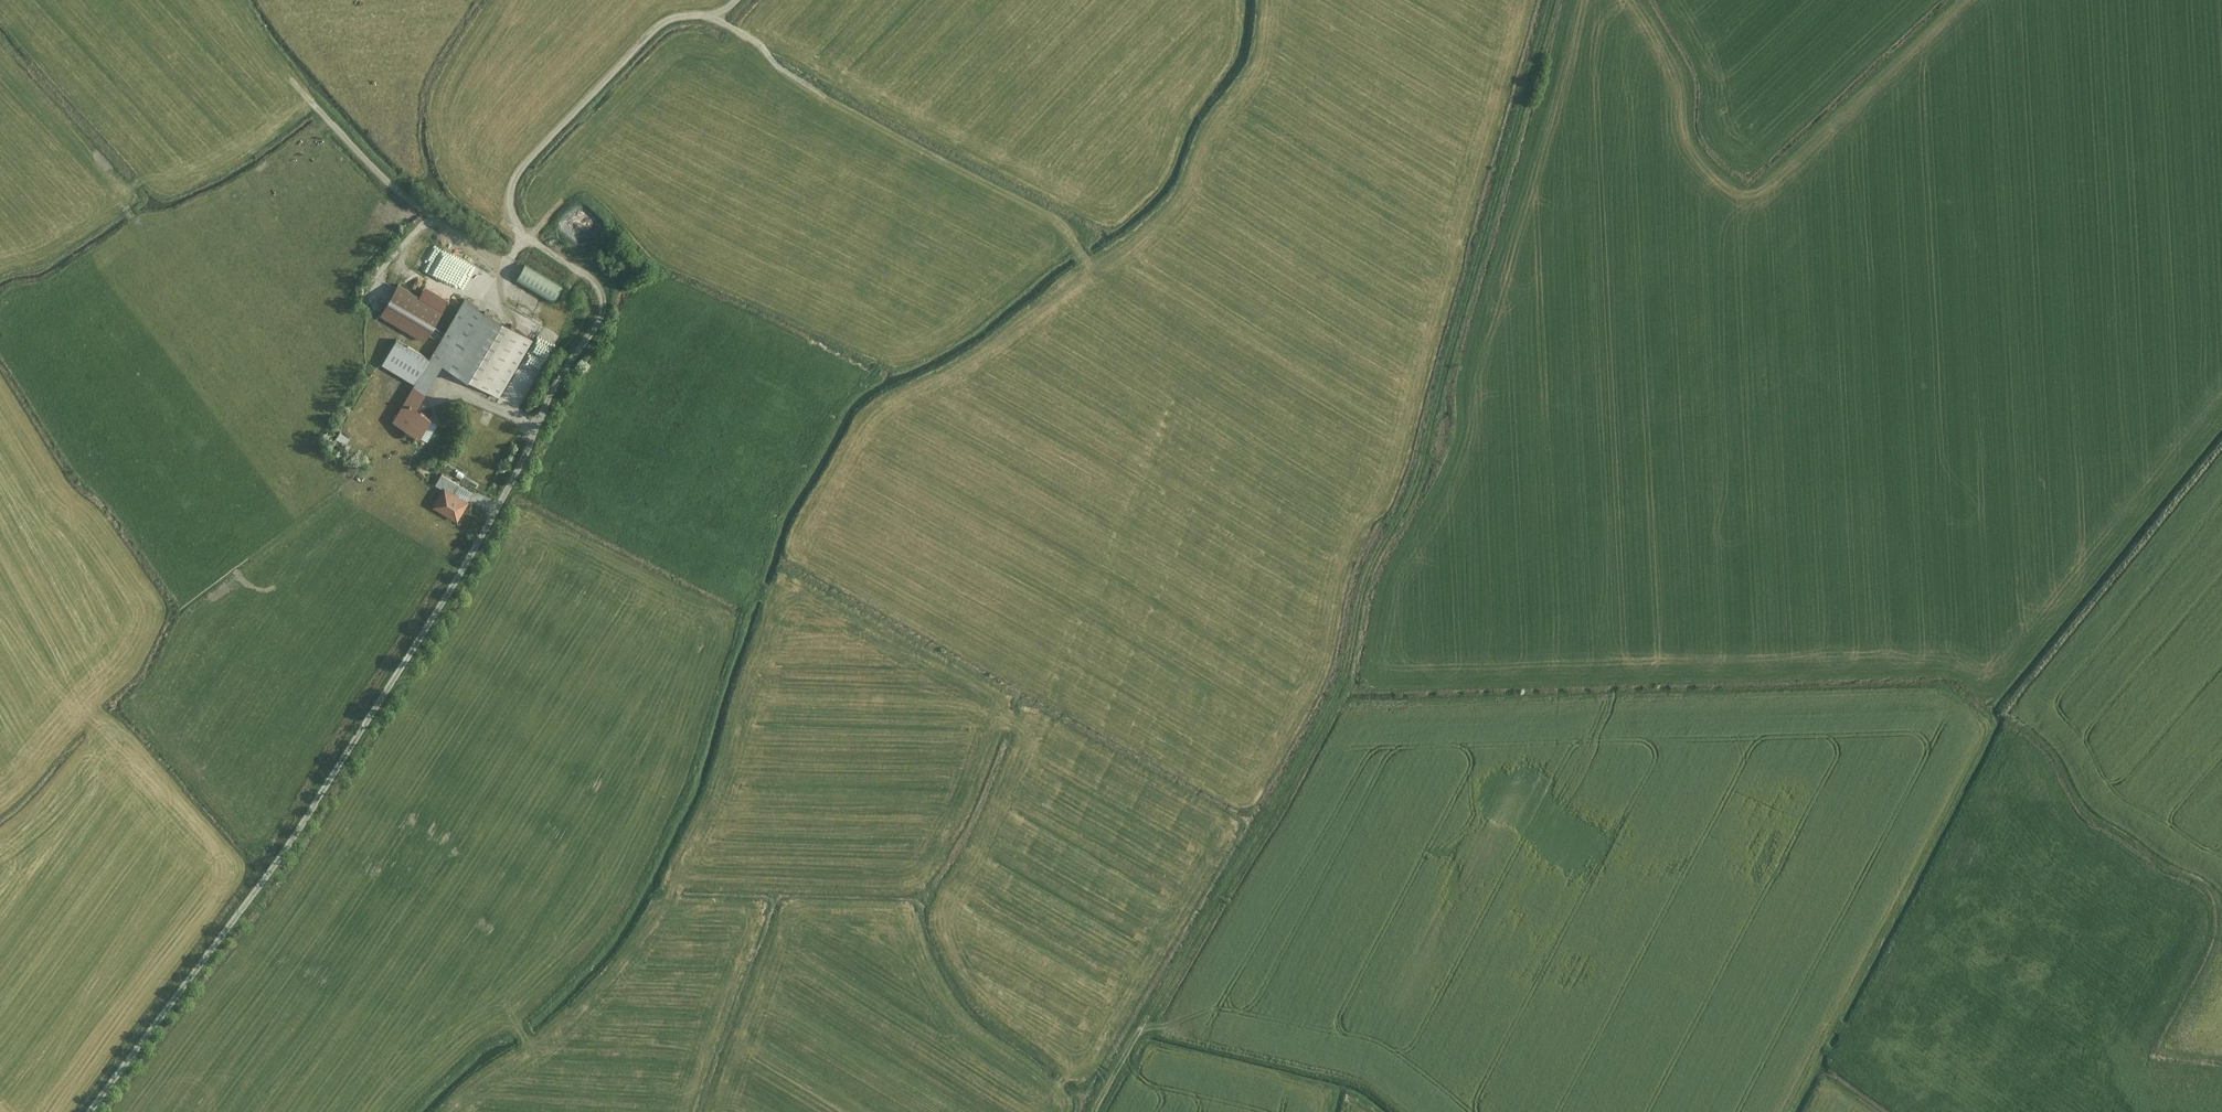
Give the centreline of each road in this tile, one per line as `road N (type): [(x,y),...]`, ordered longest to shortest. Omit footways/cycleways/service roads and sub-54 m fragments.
road 1 (track): [(1554,0),(1418,475),(1373,573),(1339,697),(1144,1020),(1099,1111)]
road 2 (unclassified): [(96,1111),(469,556),(597,310)]

